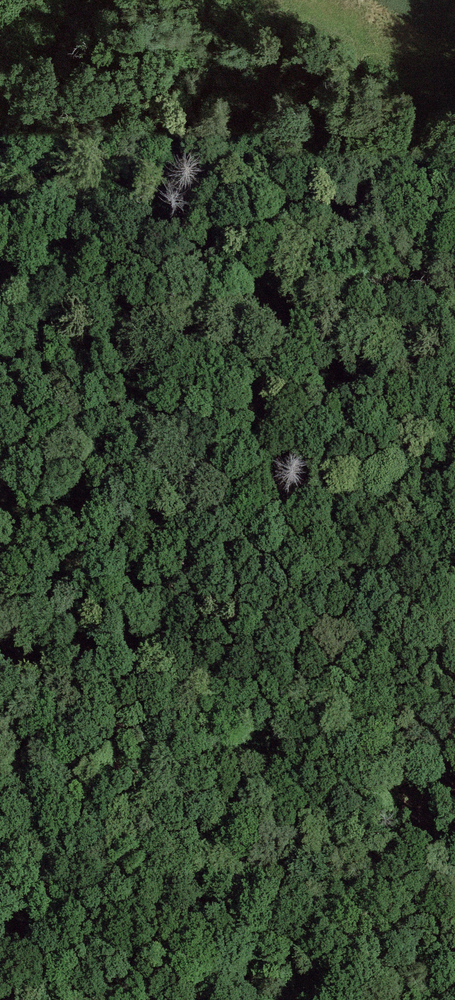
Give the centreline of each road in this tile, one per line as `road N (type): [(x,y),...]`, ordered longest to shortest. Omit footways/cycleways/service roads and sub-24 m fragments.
road 1 (track): [(363,43),(363,129),(342,239),(244,421),(79,802)]
road 2 (track): [(336,999),(402,817),(367,793),(207,752),(133,764),(79,802),(3,999)]
road 3 (track): [(0,130),(88,0)]

